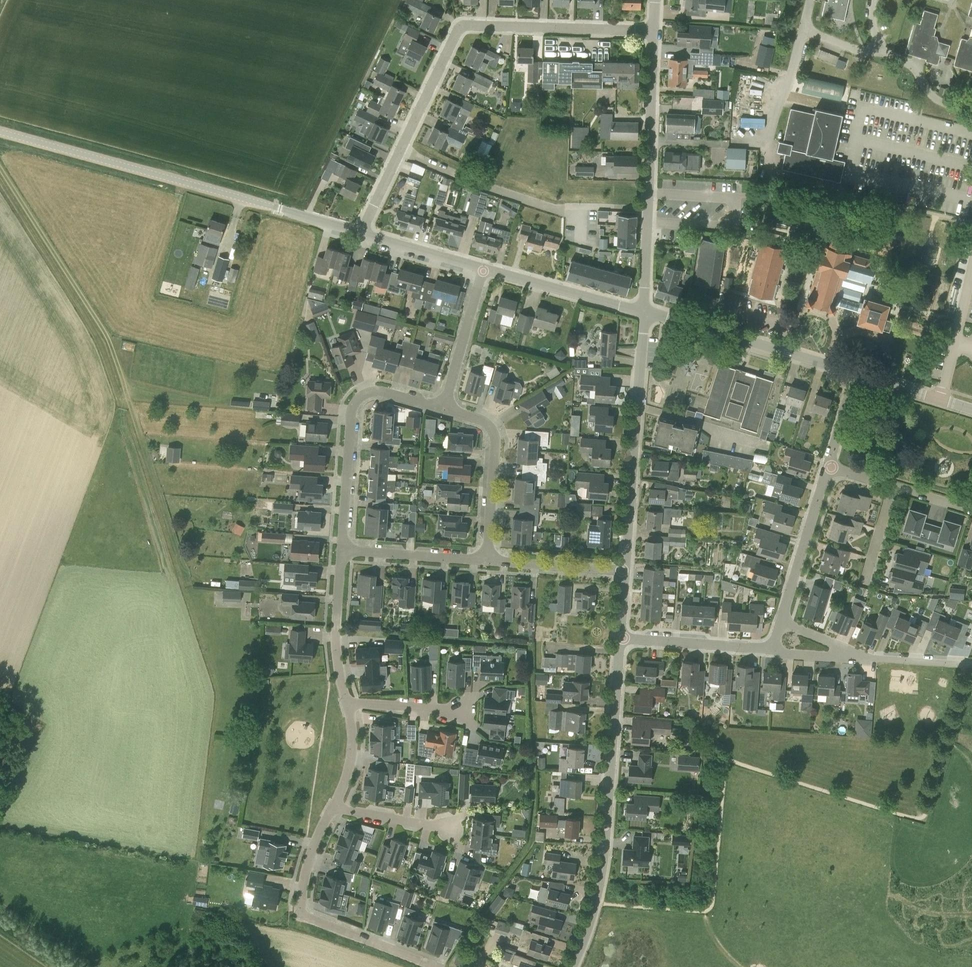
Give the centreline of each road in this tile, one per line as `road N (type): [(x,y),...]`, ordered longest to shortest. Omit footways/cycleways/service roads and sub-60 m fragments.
road 1 (residential): [(360,232),(461,26),(654,31)]
road 2 (tertiary): [(360,232),(0,133)]
road 3 (tertiary): [(572,966),(600,881),(621,639)]
road 4 (unclassified): [(654,31),(644,311)]
road 5 (tertiary): [(625,572),(644,311)]
road 6 (residential): [(433,966),(305,918),(302,881),(333,808)]
road 7 (residential): [(344,549),(353,408),(364,396),(383,393),(444,408)]
road 8 (tertiary): [(855,374),(644,311)]
road 9 (residential): [(444,408),(493,431),(487,562)]
road 10 (tertiary): [(644,311),(484,269)]
road 11 (residential): [(780,621),(828,466)]
road 12 (residential): [(349,706),(336,640),(344,549)]
road 13 (residential): [(804,31),(766,146),(765,179)]
road 14 (residential): [(621,639),(771,649)]
road 15 (residential): [(444,408),(484,269)]
road 16 (residential): [(487,562),(344,549)]
road 17 (residential): [(625,572),(487,562)]
road 18 (tertiary): [(484,269),(360,232)]
road 19 (residential): [(333,808),(459,833)]

